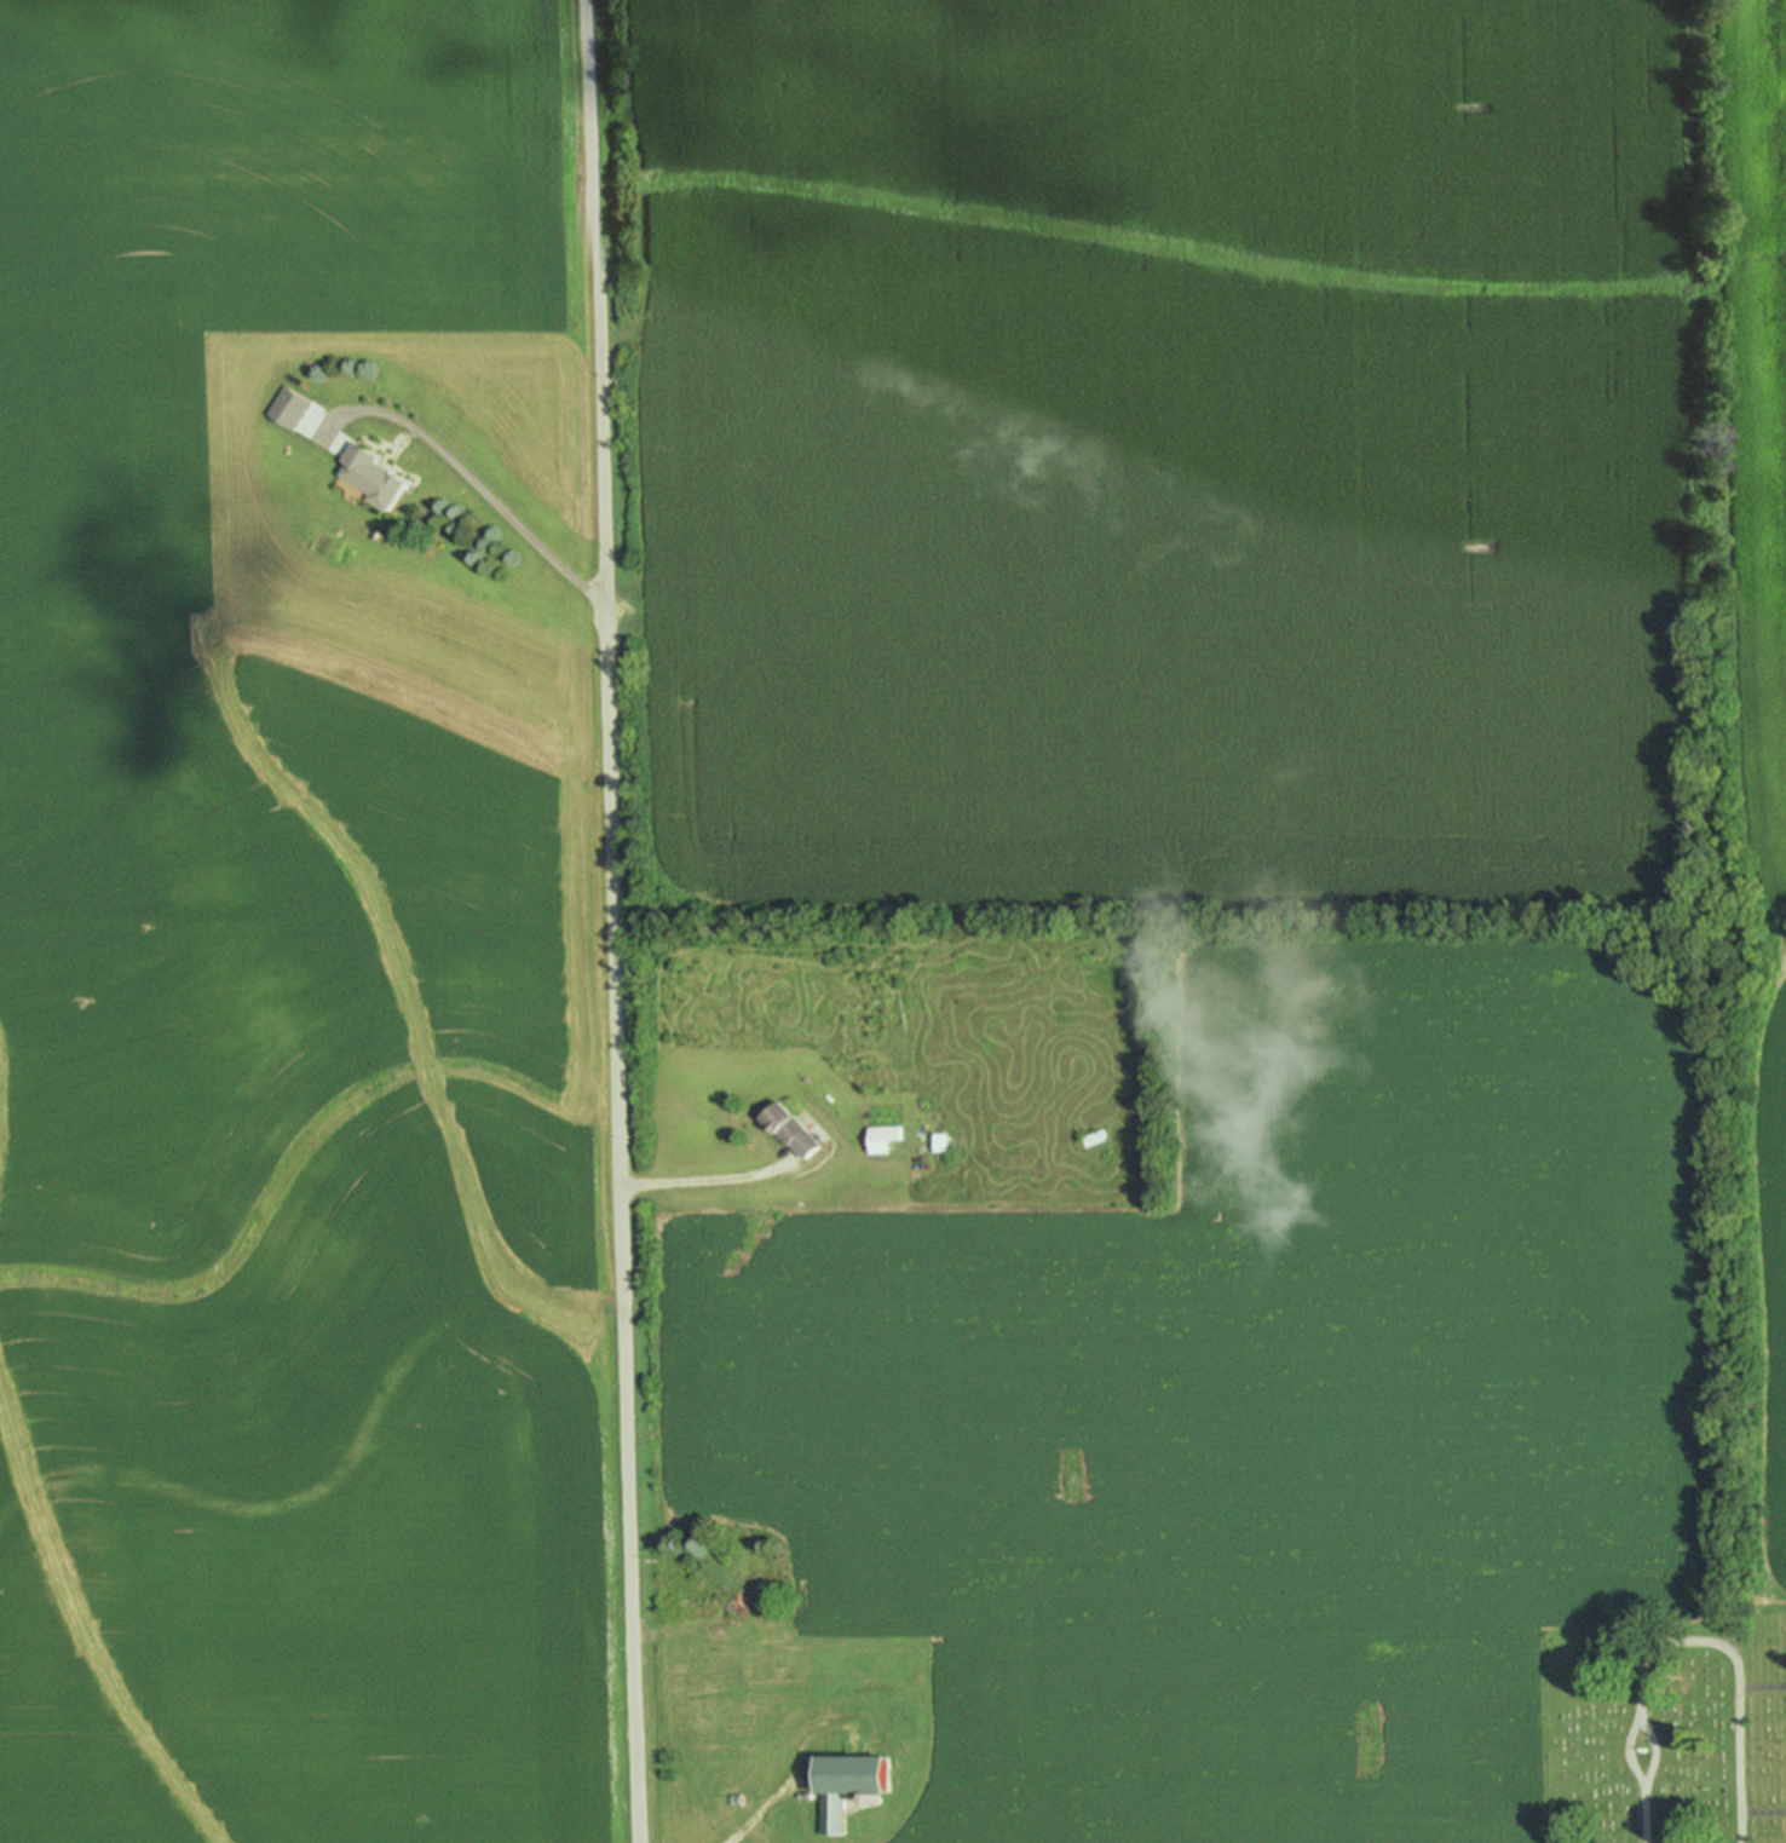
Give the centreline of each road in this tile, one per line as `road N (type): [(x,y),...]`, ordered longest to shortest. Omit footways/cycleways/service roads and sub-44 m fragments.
road 1 (residential): [(636,1842),(587,0)]

